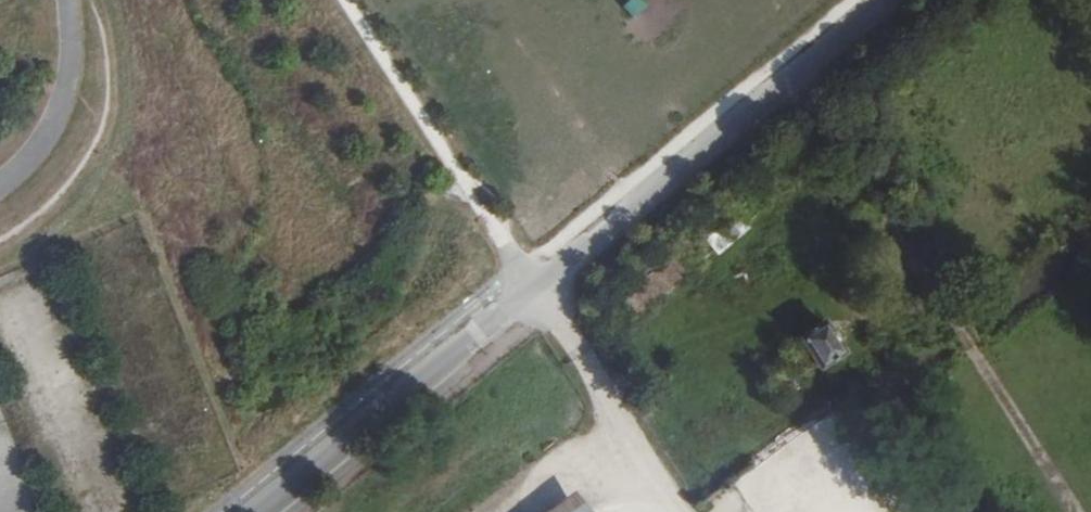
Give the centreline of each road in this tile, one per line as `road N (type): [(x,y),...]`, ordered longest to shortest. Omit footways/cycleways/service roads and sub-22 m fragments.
road 1 (residential): [(885,0),(260,511)]
road 2 (track): [(1076,511),(796,74)]

